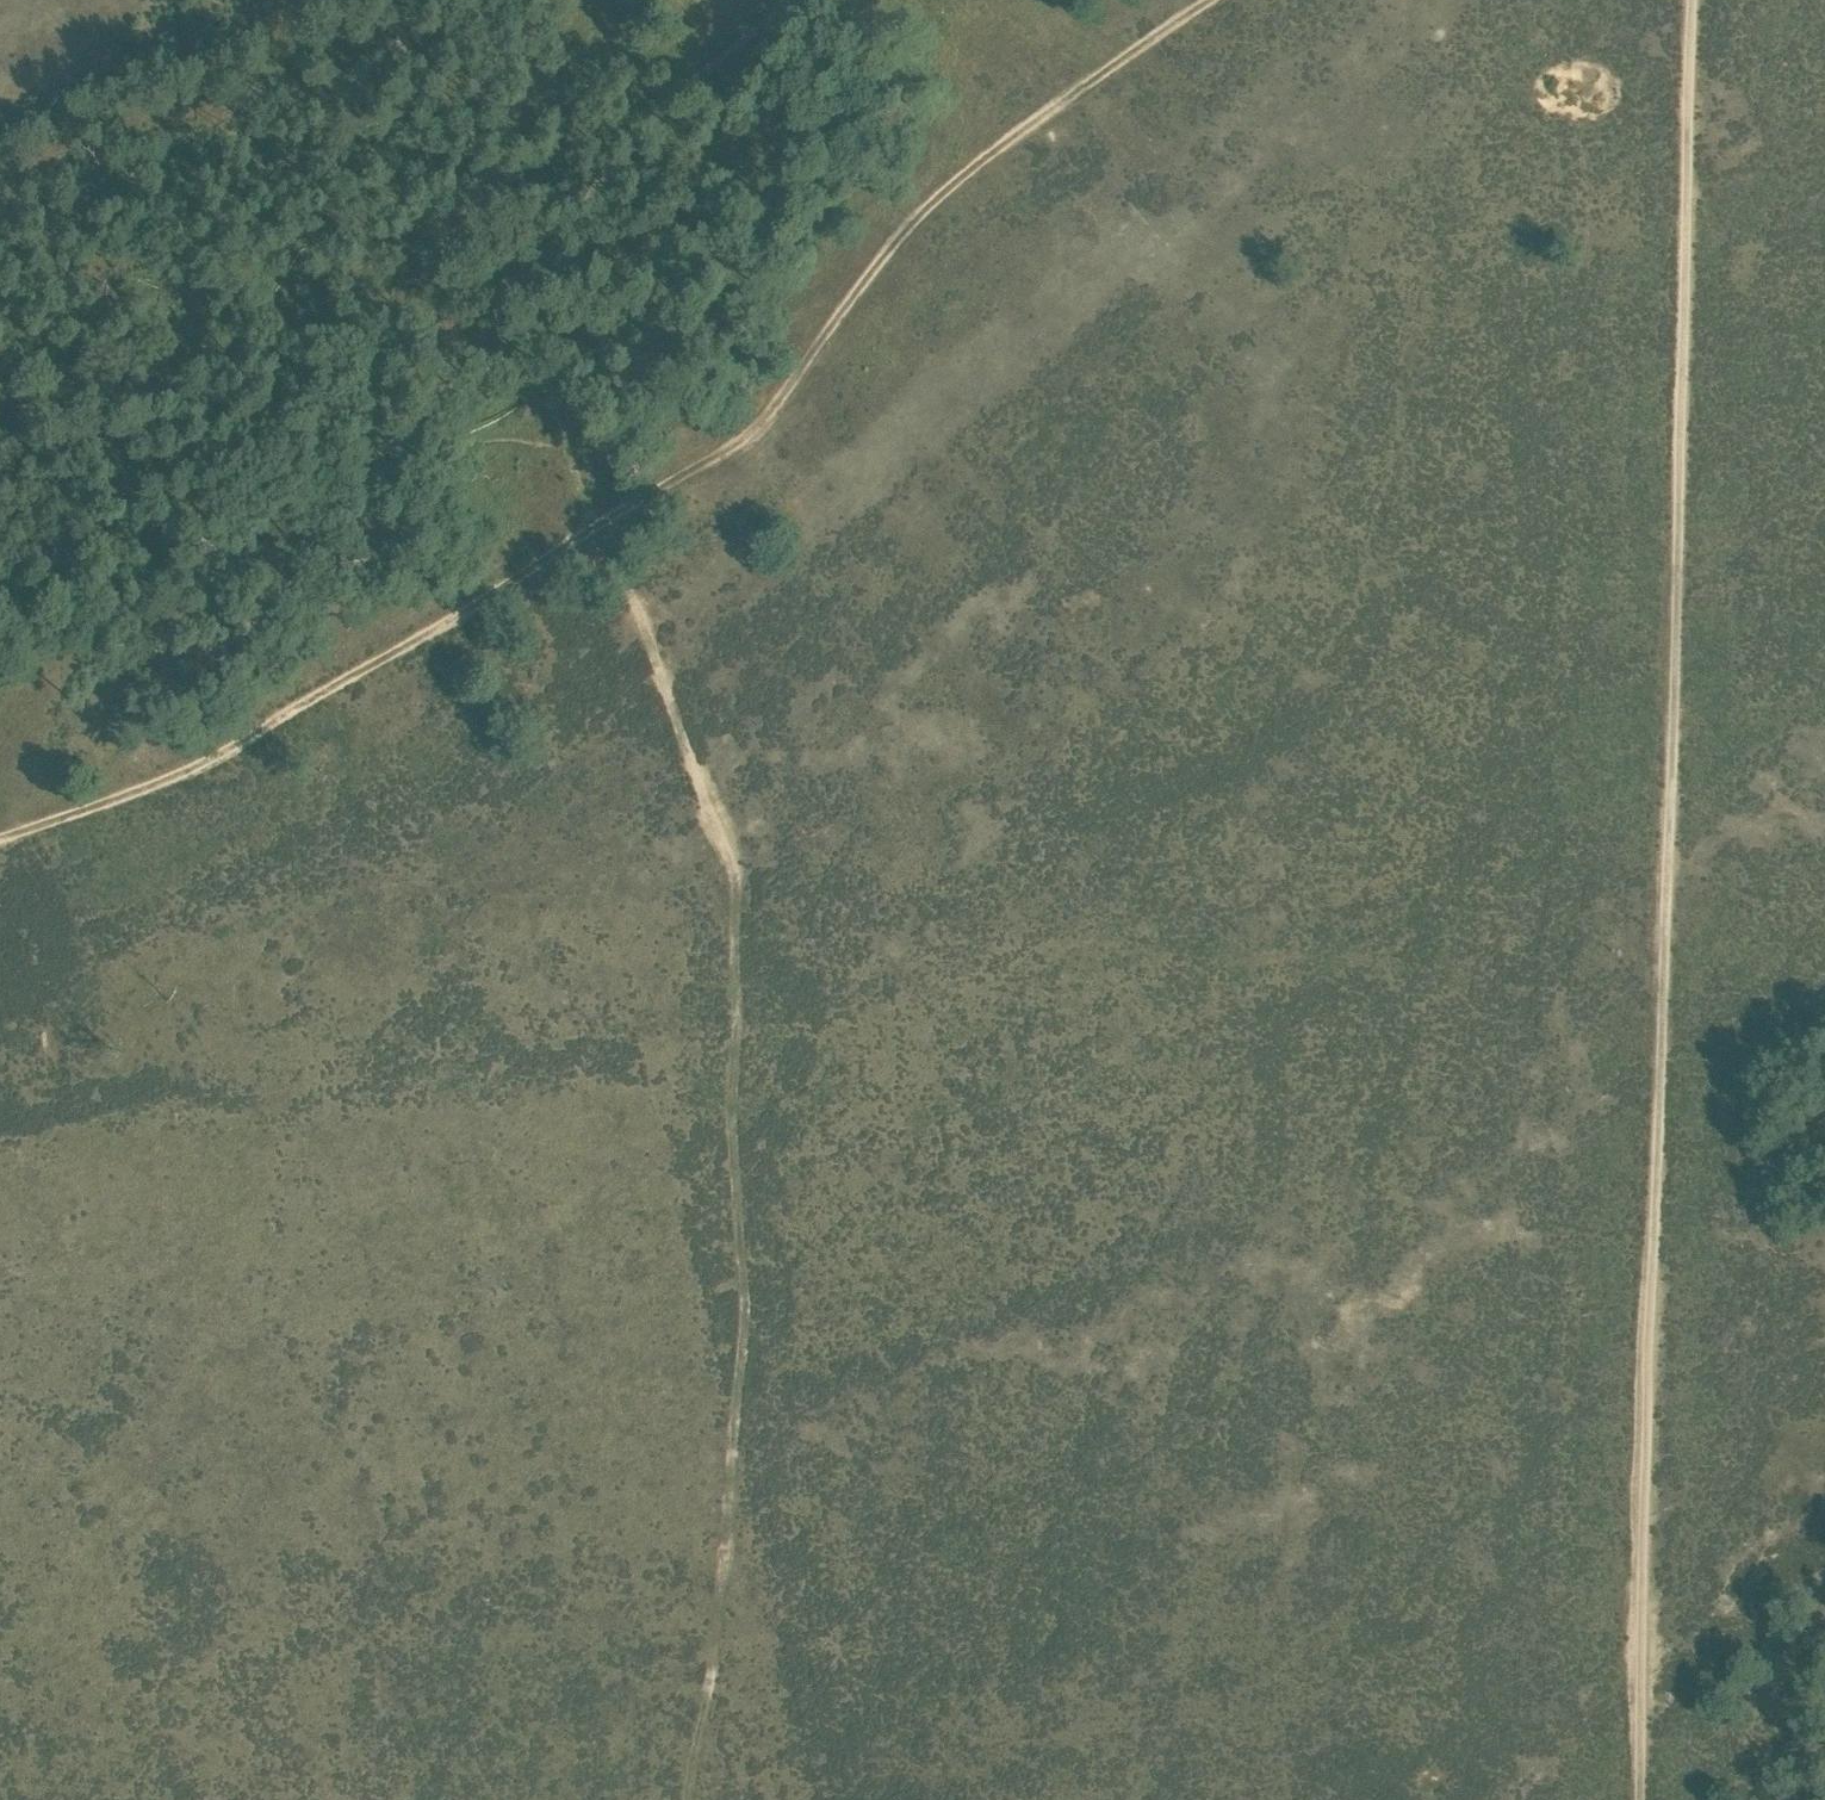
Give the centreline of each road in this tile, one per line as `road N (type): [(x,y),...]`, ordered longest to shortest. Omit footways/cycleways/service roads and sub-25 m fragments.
road 1 (track): [(1642,1799),(1693,0)]
road 2 (track): [(0,836),(151,786),(748,439),(924,210),(1215,0)]
road 3 (track): [(597,532),(733,869),(745,1360),(690,1799)]
road 4 (track): [(468,242),(265,309),(0,363)]

